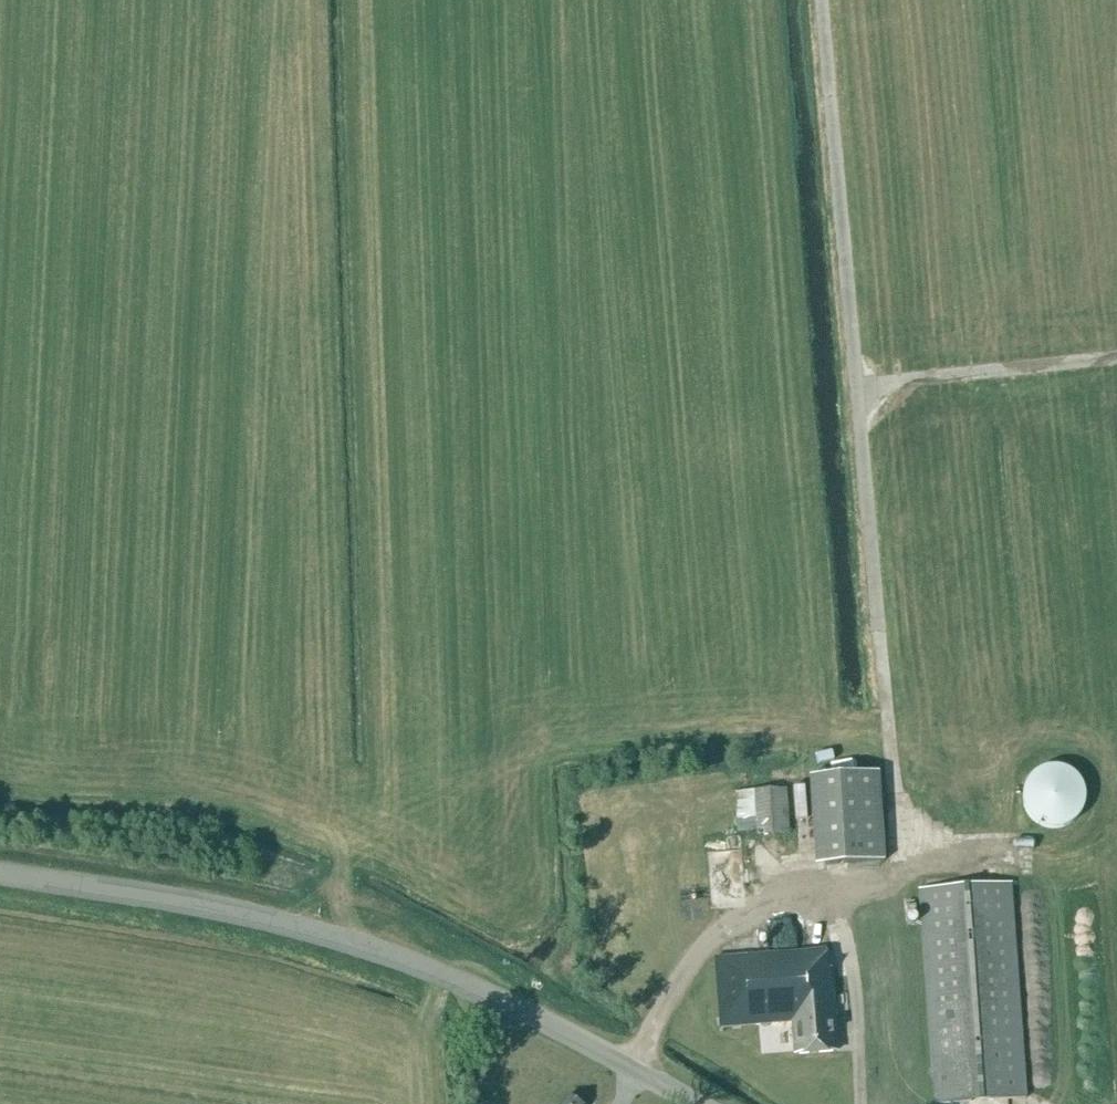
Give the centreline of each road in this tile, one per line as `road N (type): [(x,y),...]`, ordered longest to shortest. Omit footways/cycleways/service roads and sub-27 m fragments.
road 1 (tertiary): [(696,1103),(407,961),(225,913),(0,875)]

